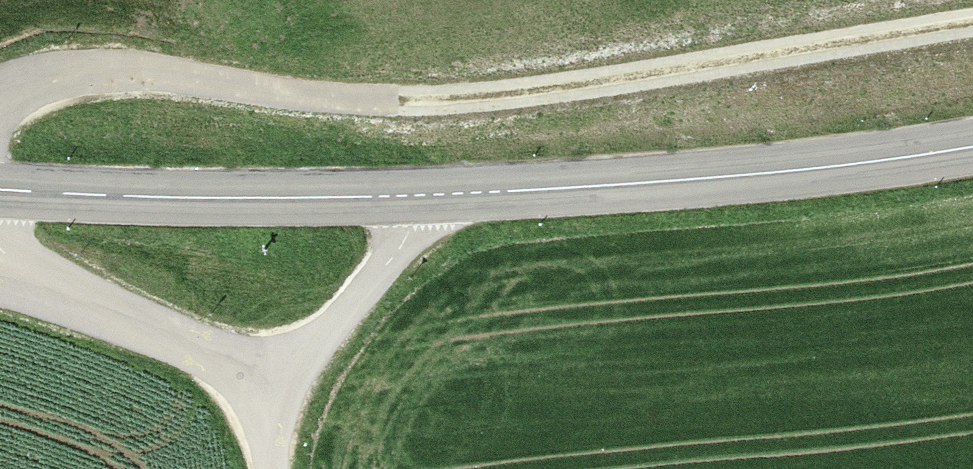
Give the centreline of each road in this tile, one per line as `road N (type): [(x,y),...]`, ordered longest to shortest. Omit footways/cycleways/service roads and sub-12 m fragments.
road 1 (track): [(972,23),(493,97),(318,94),(91,70),(0,97)]
road 2 (secondary): [(0,188),(226,202),(434,196),(972,152)]
road 3 (track): [(0,243),(60,296),(209,355),(270,418),(434,196)]

